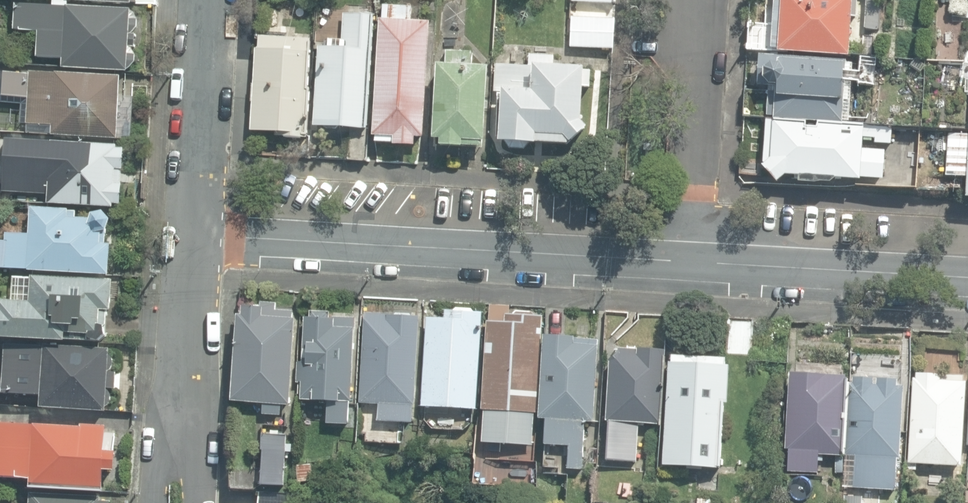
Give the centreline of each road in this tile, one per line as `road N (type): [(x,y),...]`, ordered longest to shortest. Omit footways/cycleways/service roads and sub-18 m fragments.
road 1 (residential): [(197,234),(676,254)]
road 2 (residential): [(676,254),(967,270)]
road 3 (residential): [(693,0),(676,254)]
road 4 (residential): [(197,234),(210,0)]
road 5 (residential): [(184,442),(197,234)]

